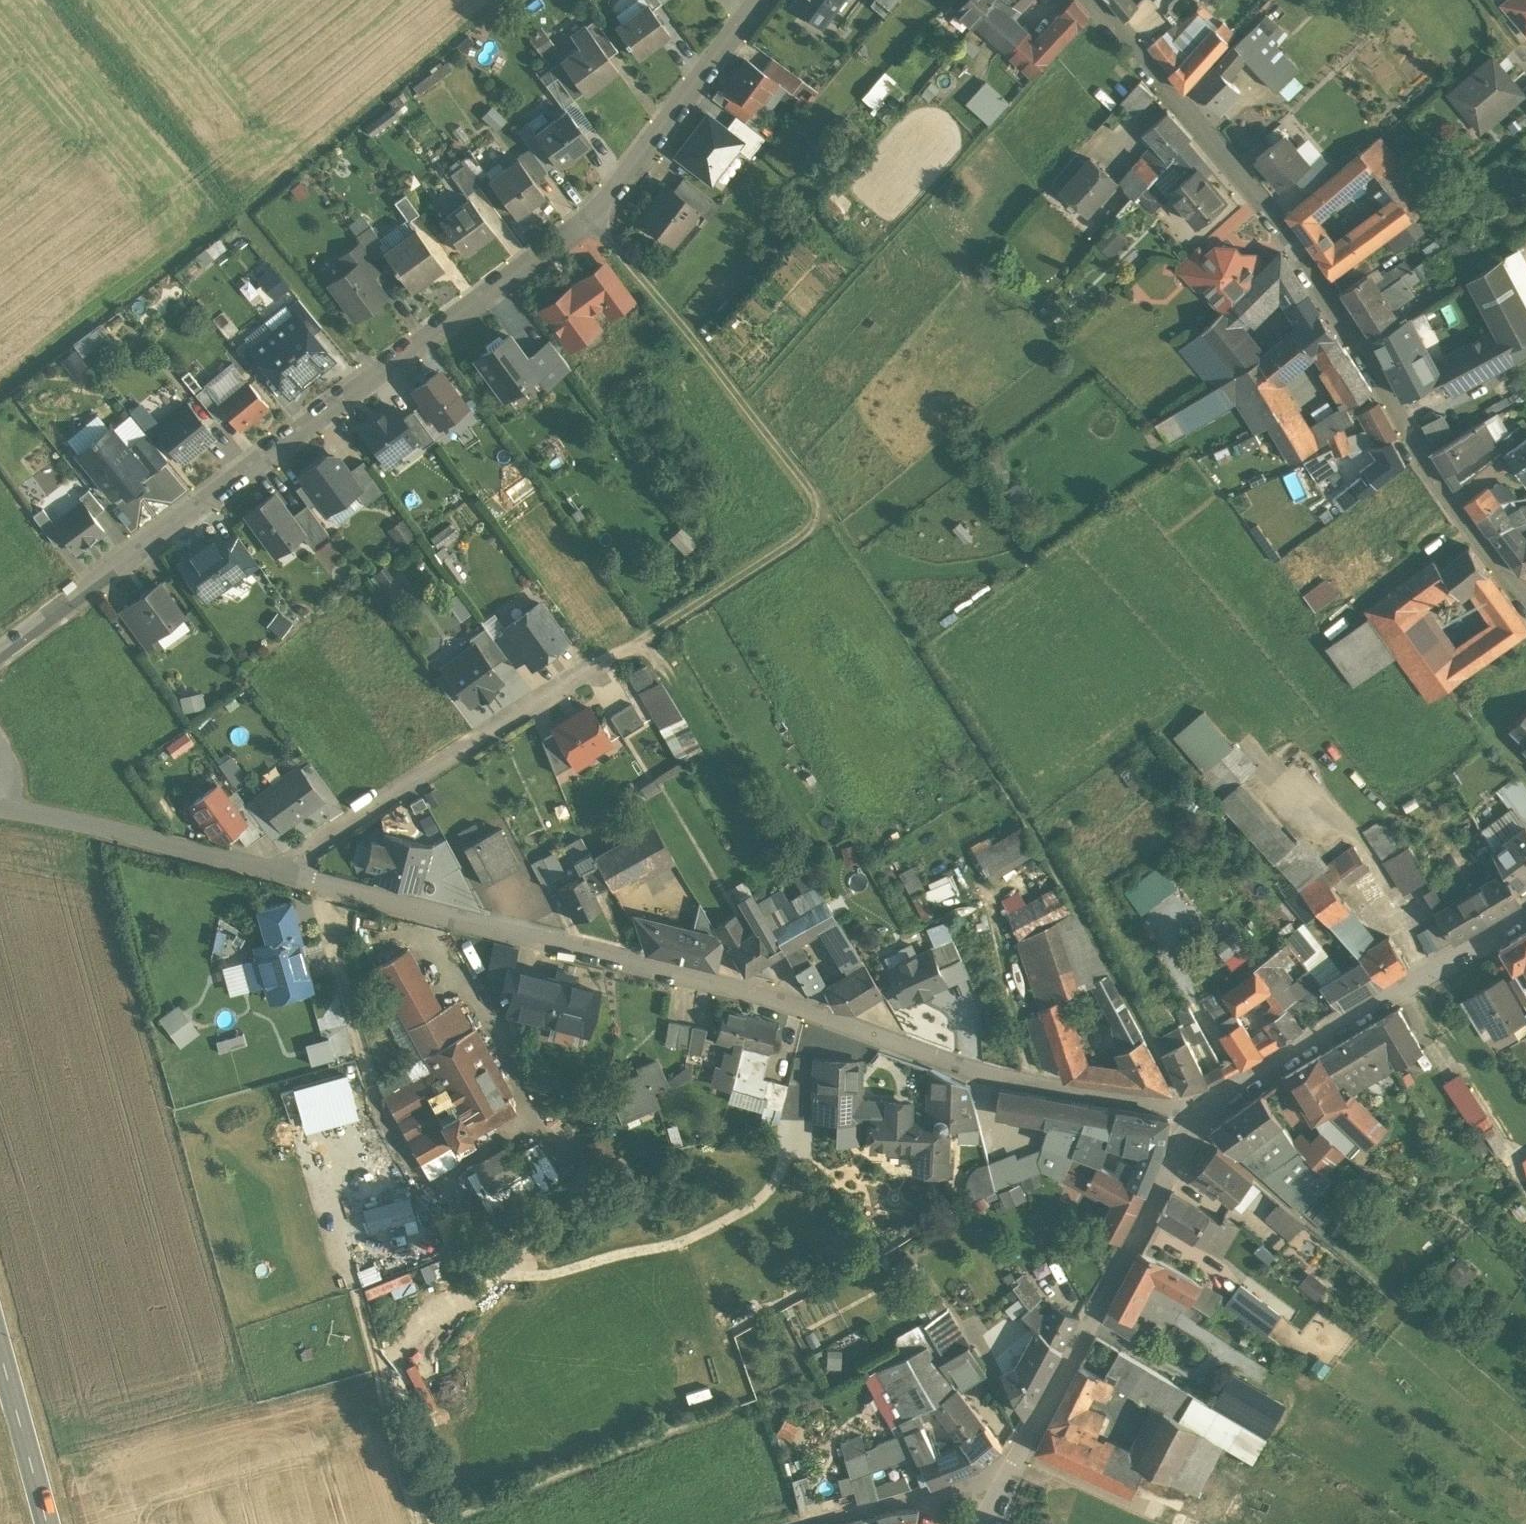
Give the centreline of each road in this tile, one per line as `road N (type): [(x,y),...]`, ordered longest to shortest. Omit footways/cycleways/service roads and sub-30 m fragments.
road 1 (residential): [(1196,1118),(1001,1078),(751,994),(292,876)]
road 2 (residential): [(76,603),(588,215),(707,77),(761,0)]
road 3 (residential): [(1096,0),(1325,281),(1439,475),(1525,591)]
road 4 (track): [(588,215),(700,341),(831,521),(620,655)]
road 5 (residential): [(1196,1118),(1066,1366),(990,1492)]
road 6 (track): [(63,0),(323,316)]
road 7 (residential): [(292,876),(307,850),(620,655)]
road 8 (residential): [(1525,915),(1196,1118)]
road 9 (residential): [(292,876),(113,827)]
road 10 (residential): [(990,1492),(949,1486),(812,1523)]
road 11 (secondary): [(47,1523),(0,1350)]
road 12 (track): [(419,1523),(370,1363)]

